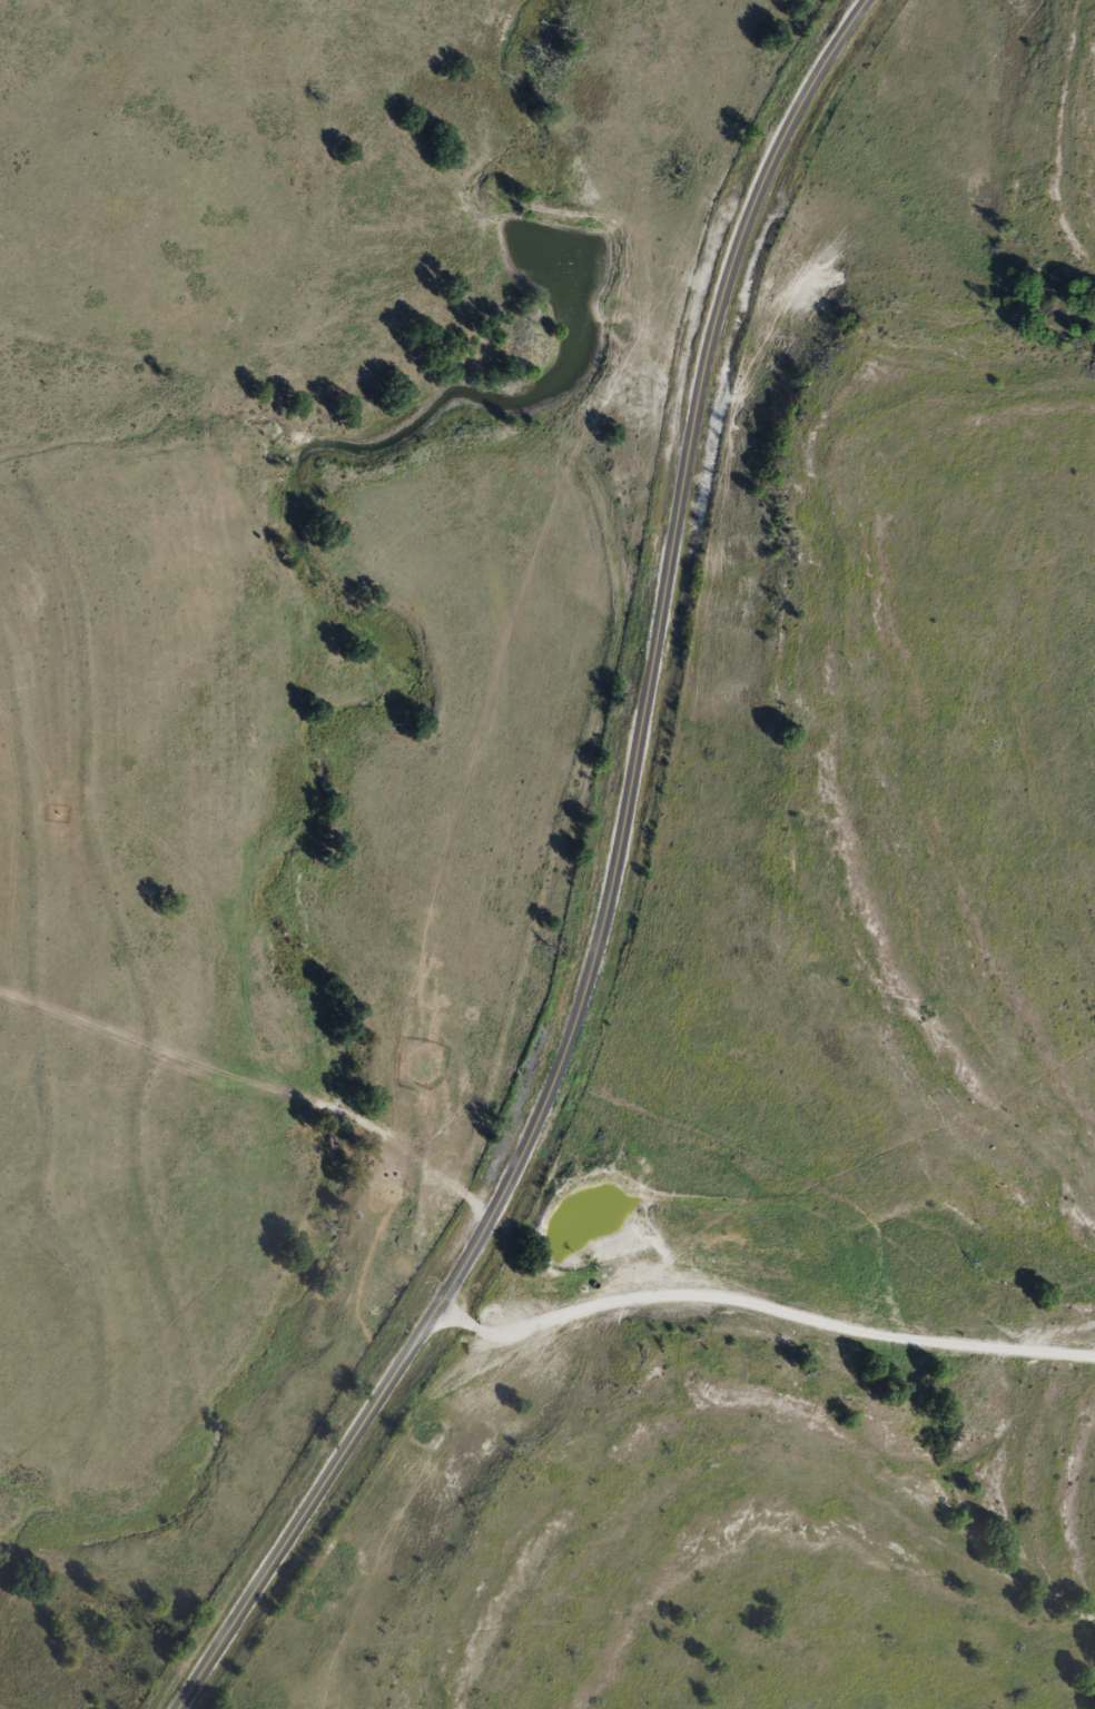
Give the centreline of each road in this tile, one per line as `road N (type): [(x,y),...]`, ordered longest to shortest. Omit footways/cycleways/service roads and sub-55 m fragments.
road 1 (tertiary): [(870,0),(790,127),(714,328),(615,871),(544,1106),(447,1295),(180,1708)]
road 2 (residential): [(447,1295),(463,1321),(662,1276),(946,1354),(1094,1353)]

